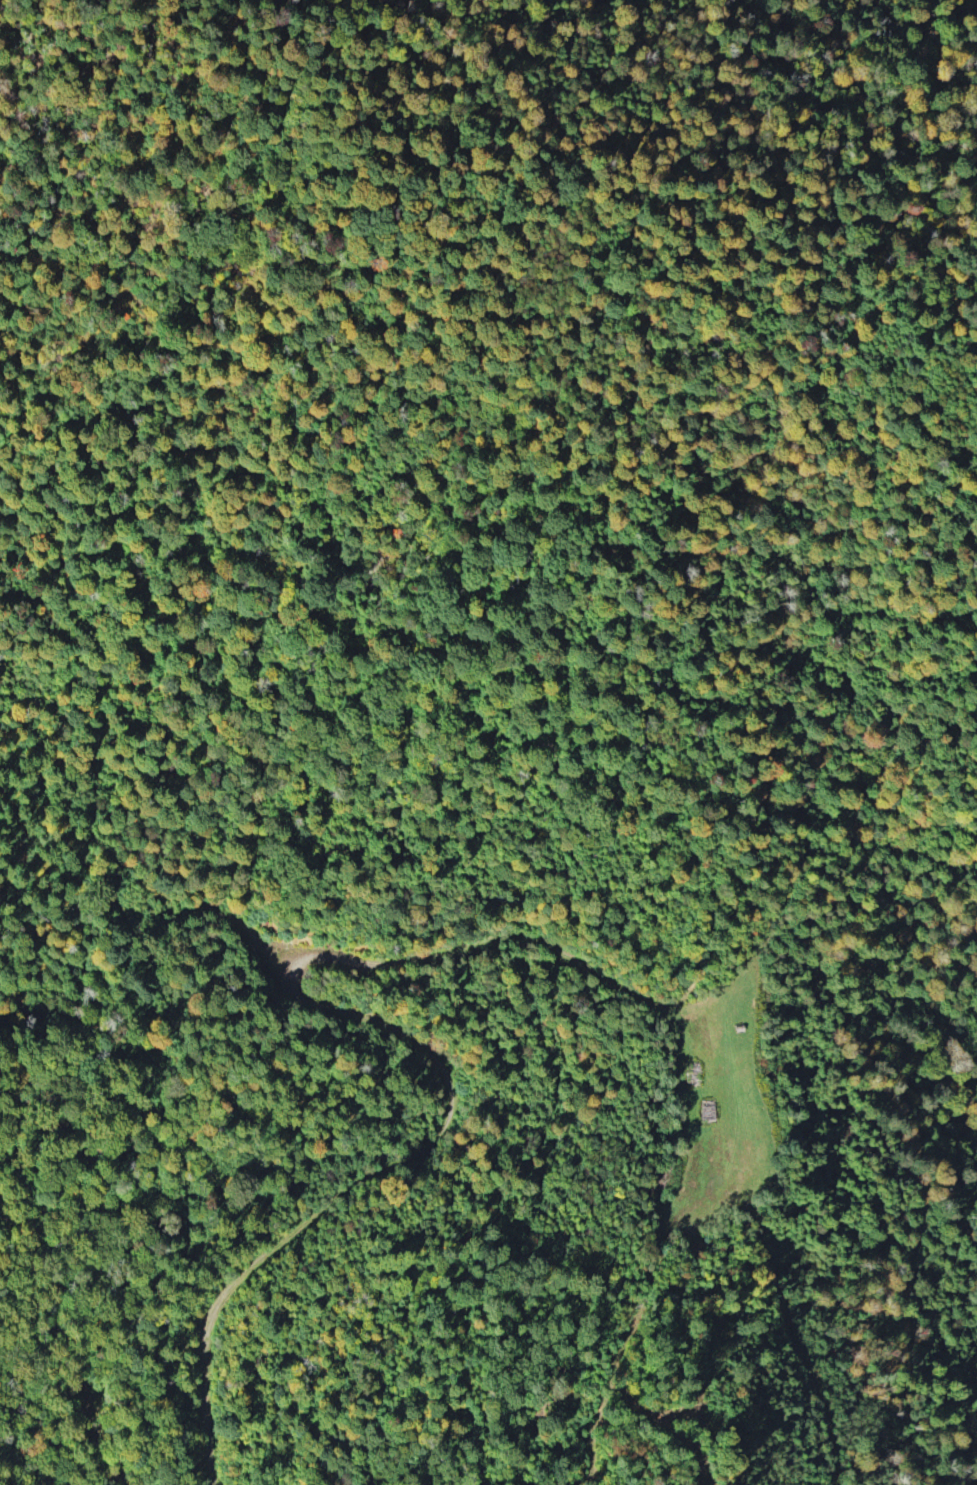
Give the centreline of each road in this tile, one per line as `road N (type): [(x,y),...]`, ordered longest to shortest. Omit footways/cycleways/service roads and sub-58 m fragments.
road 1 (track): [(215,1484),(205,1351),(219,1308),(251,1266),(329,1200),(430,1143),(447,1124),(455,1095),(447,1069),(418,1041),(307,998),(293,984),(298,963),(311,955),(432,955),(510,934),(545,942),(623,989),(675,1007)]

